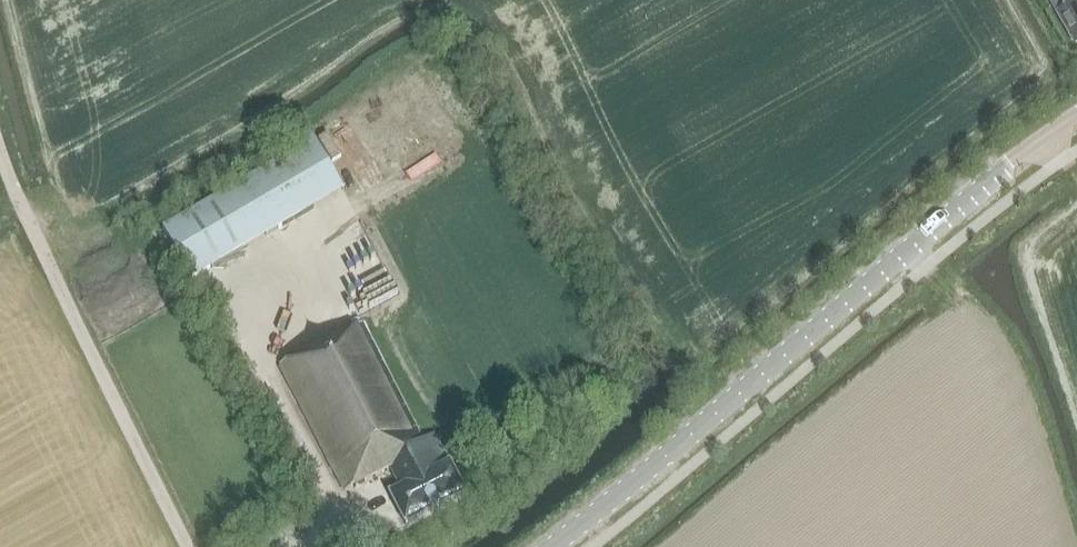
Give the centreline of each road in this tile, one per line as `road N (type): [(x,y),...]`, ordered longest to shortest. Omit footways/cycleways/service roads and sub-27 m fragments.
road 1 (tertiary): [(553,546),(1006,166),(1076,119)]
road 2 (track): [(0,145),(23,224),(183,546)]

